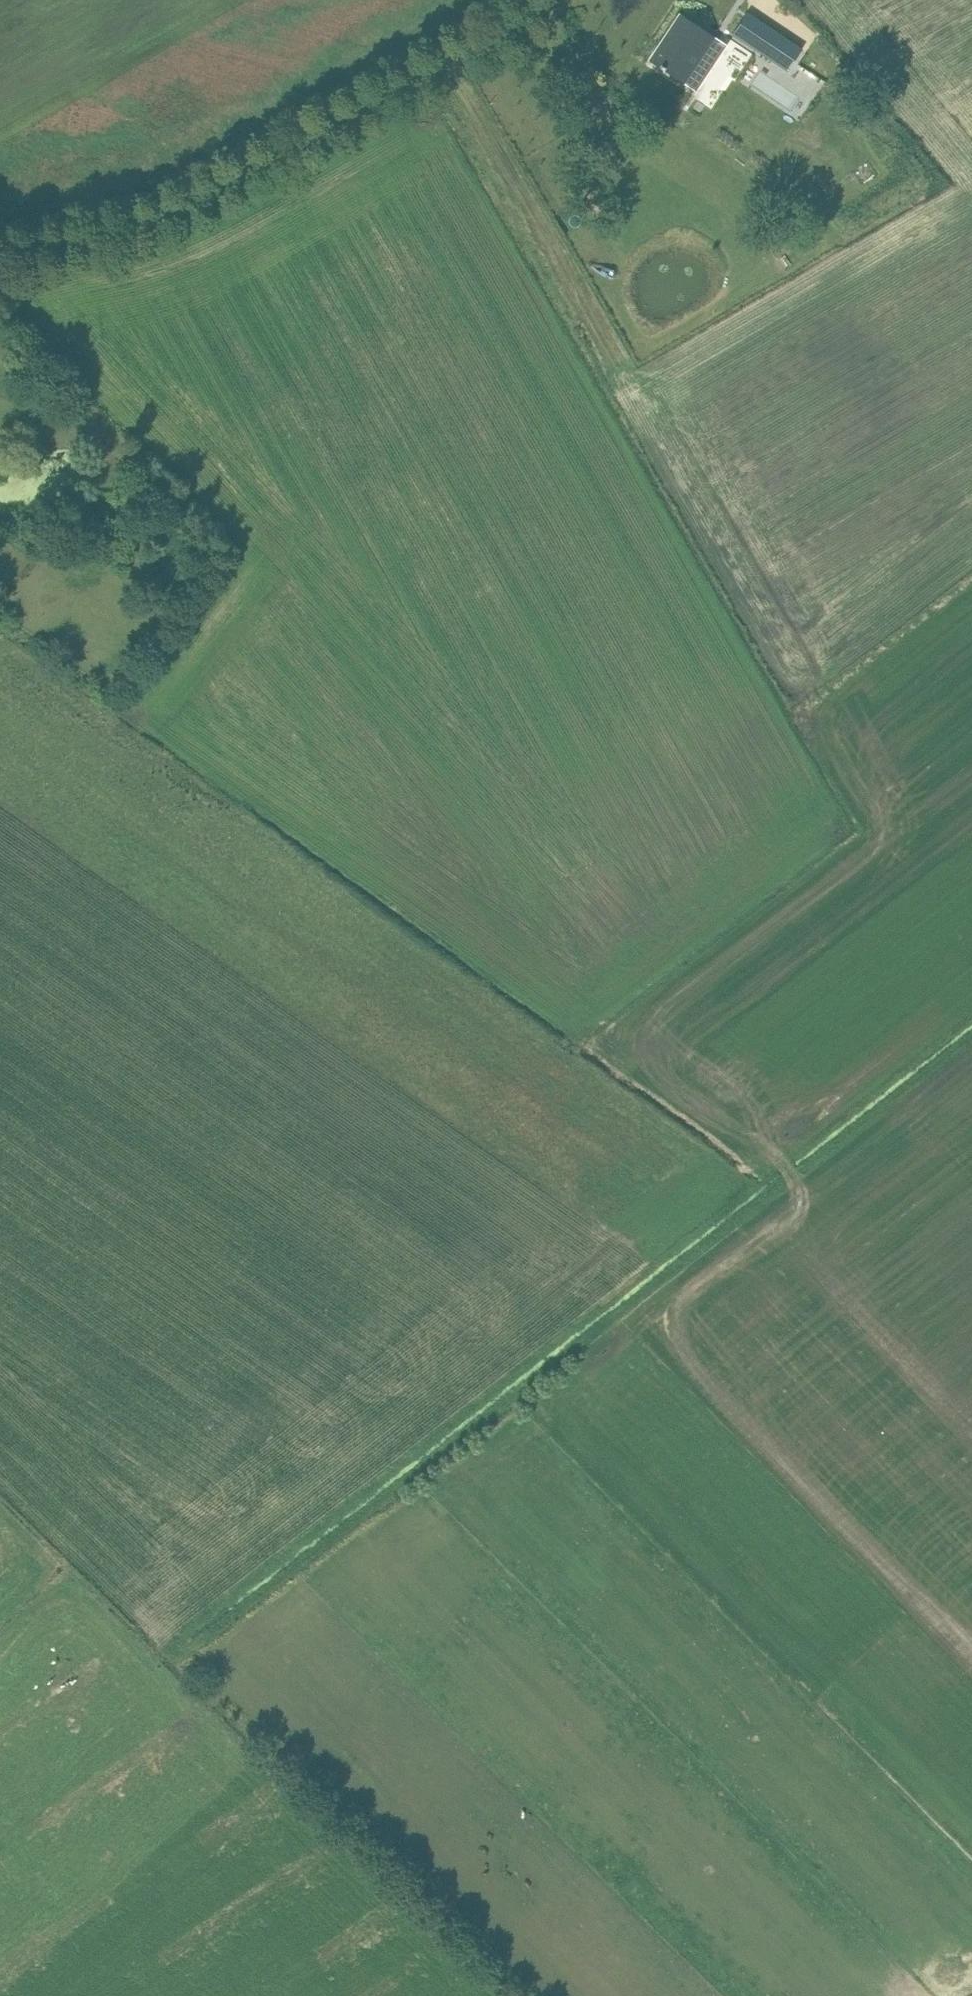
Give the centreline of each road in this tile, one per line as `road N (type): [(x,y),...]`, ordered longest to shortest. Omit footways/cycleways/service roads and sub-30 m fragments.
road 1 (unclassified): [(0,243),(103,237),(242,179),(456,59)]

